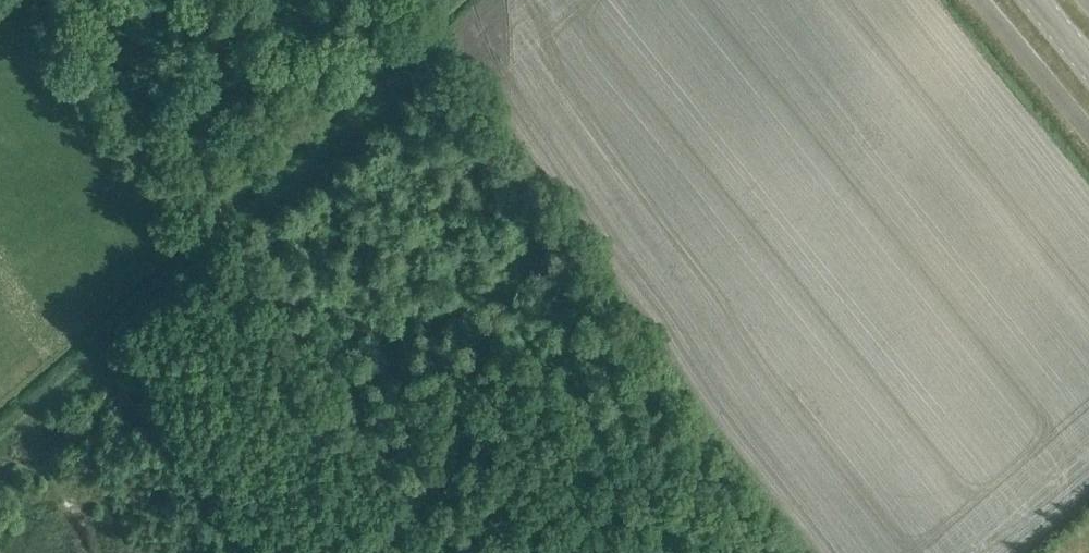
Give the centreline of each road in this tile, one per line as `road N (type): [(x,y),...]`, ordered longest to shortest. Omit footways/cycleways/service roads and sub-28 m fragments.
road 1 (unclassified): [(1088,132),(979,0)]

